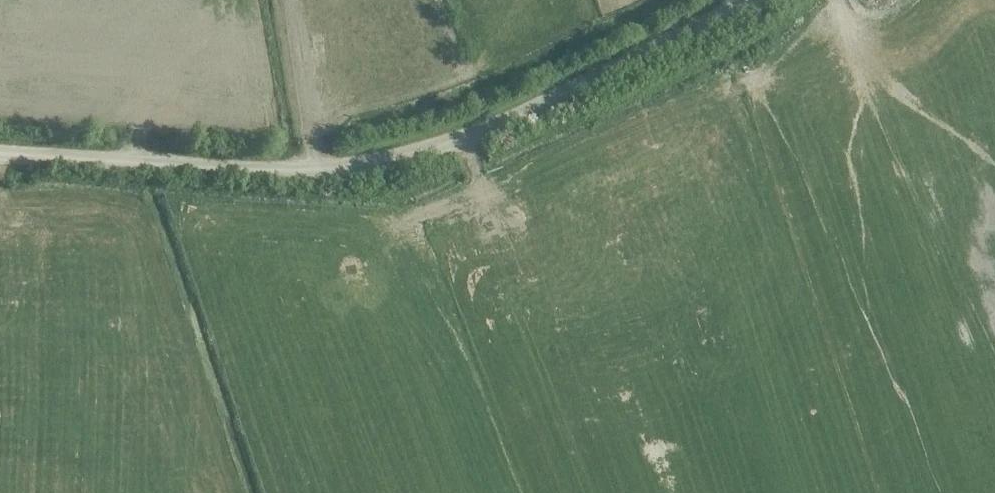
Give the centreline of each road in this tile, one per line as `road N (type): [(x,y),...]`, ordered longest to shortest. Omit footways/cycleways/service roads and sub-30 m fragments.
road 1 (unclassified): [(0,151),(293,168),(358,163),(498,124),(748,0)]

